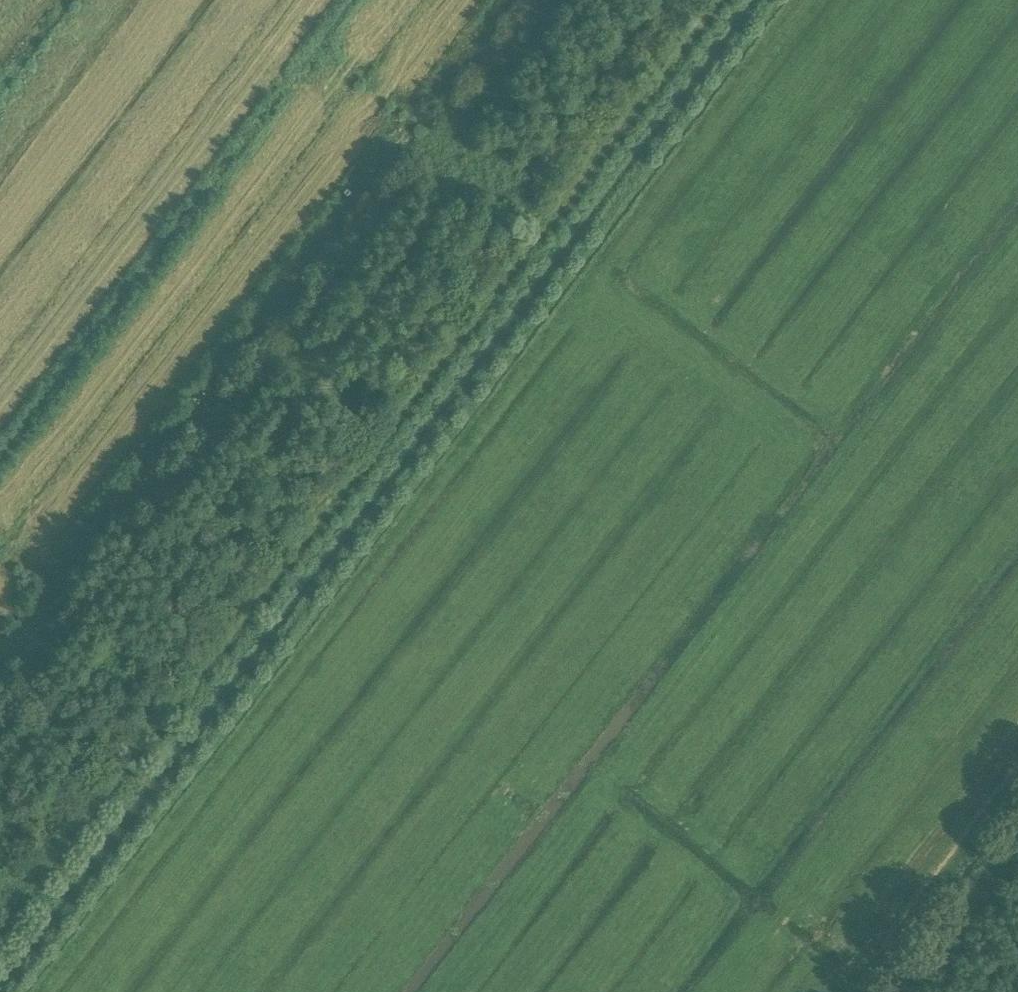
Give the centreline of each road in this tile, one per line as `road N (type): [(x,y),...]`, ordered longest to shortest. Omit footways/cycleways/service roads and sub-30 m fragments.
road 1 (track): [(715,0),(0,920)]

